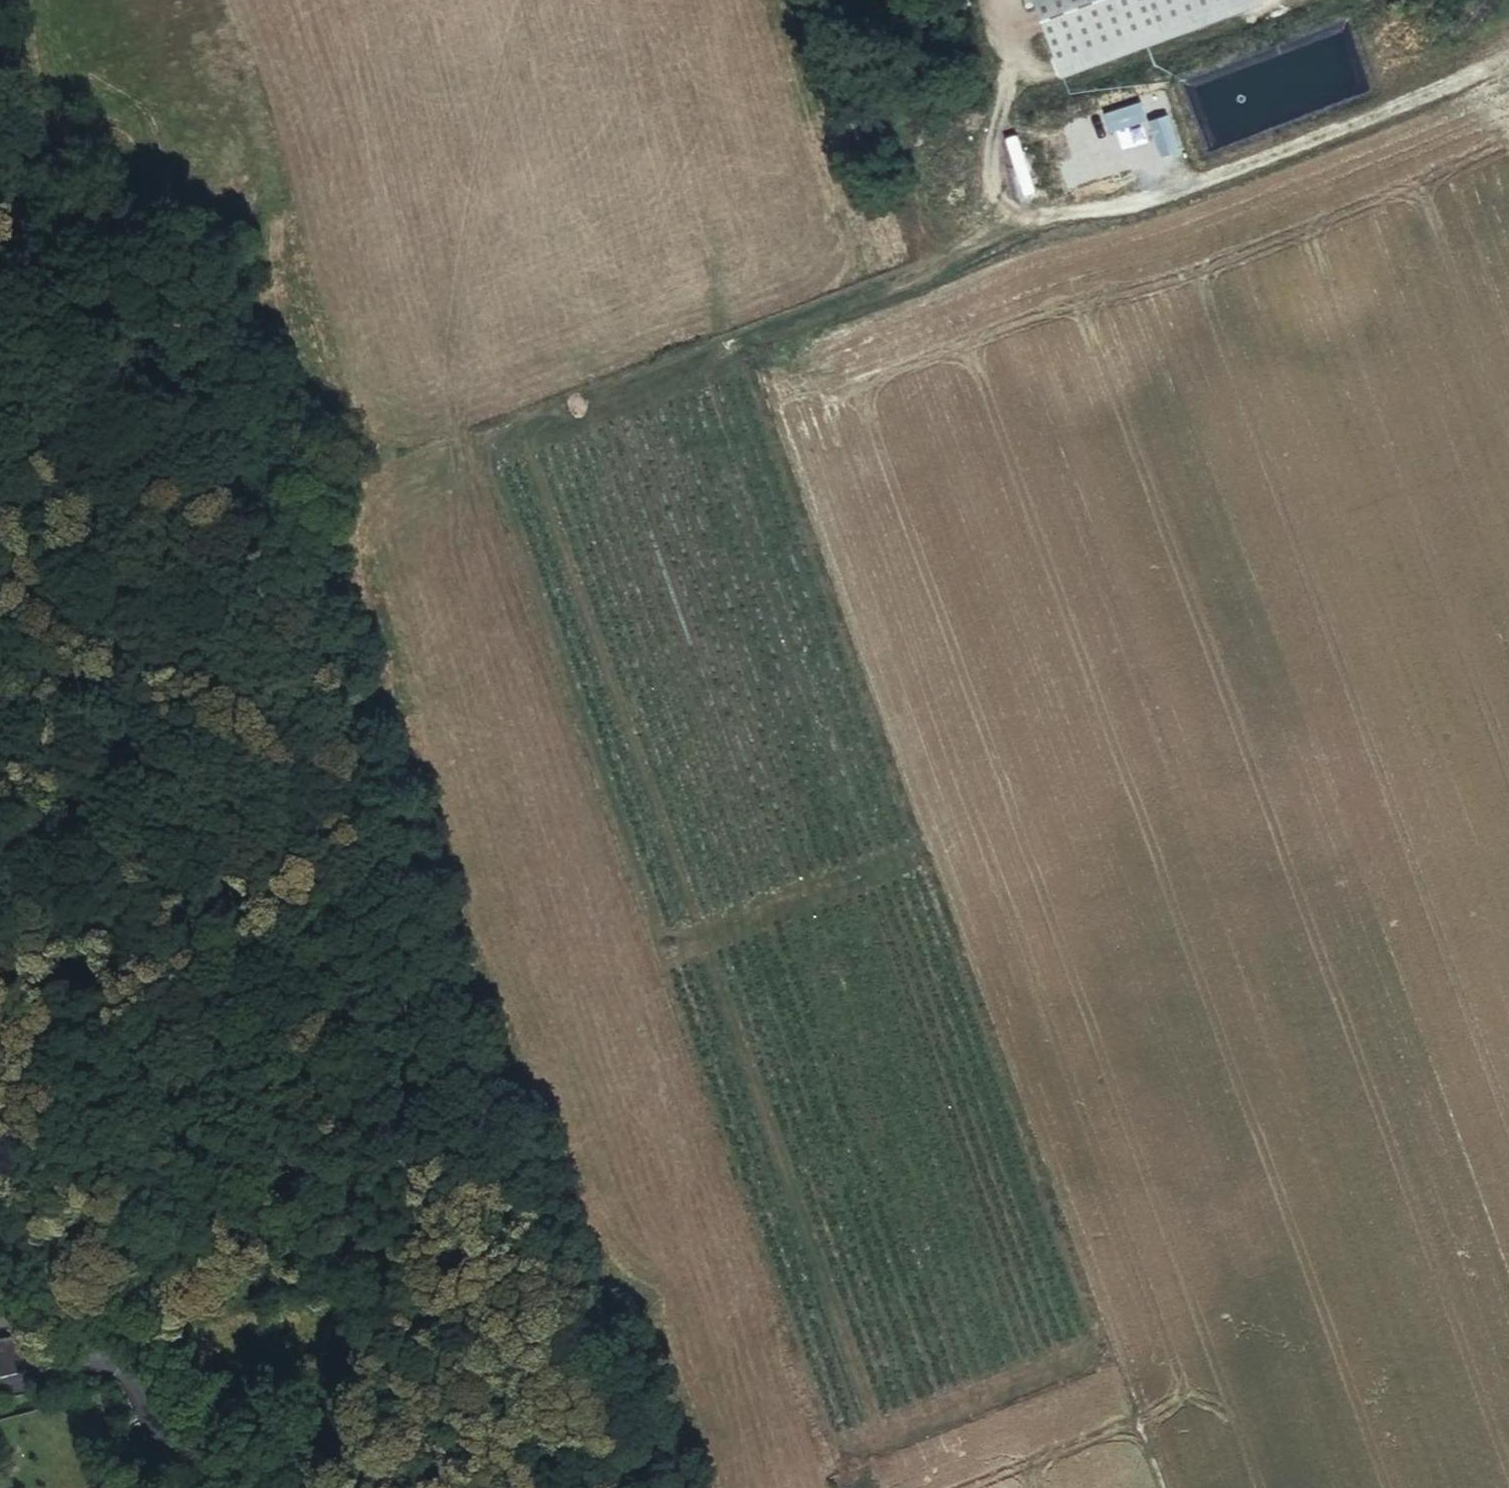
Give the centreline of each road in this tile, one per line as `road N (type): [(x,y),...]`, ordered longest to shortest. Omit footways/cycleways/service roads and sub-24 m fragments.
road 1 (track): [(903,274),(1011,214),(1139,204),(1458,84),(1508,54)]

